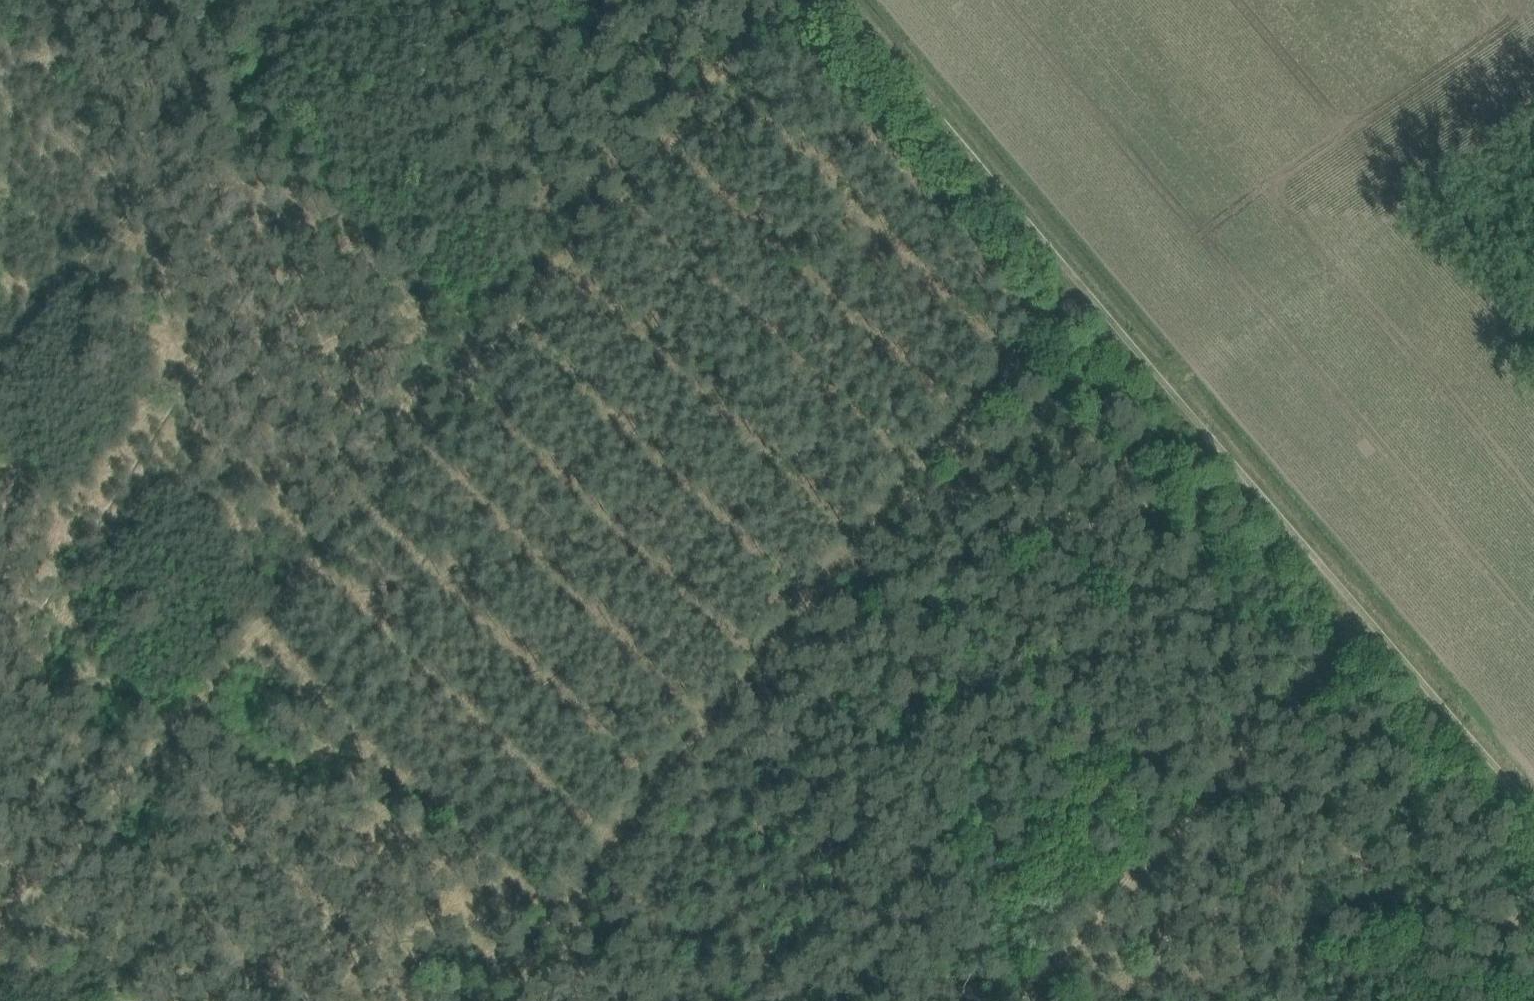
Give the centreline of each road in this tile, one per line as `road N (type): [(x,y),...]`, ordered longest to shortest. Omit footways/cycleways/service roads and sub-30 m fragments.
road 1 (track): [(833,0),(1533,813)]

